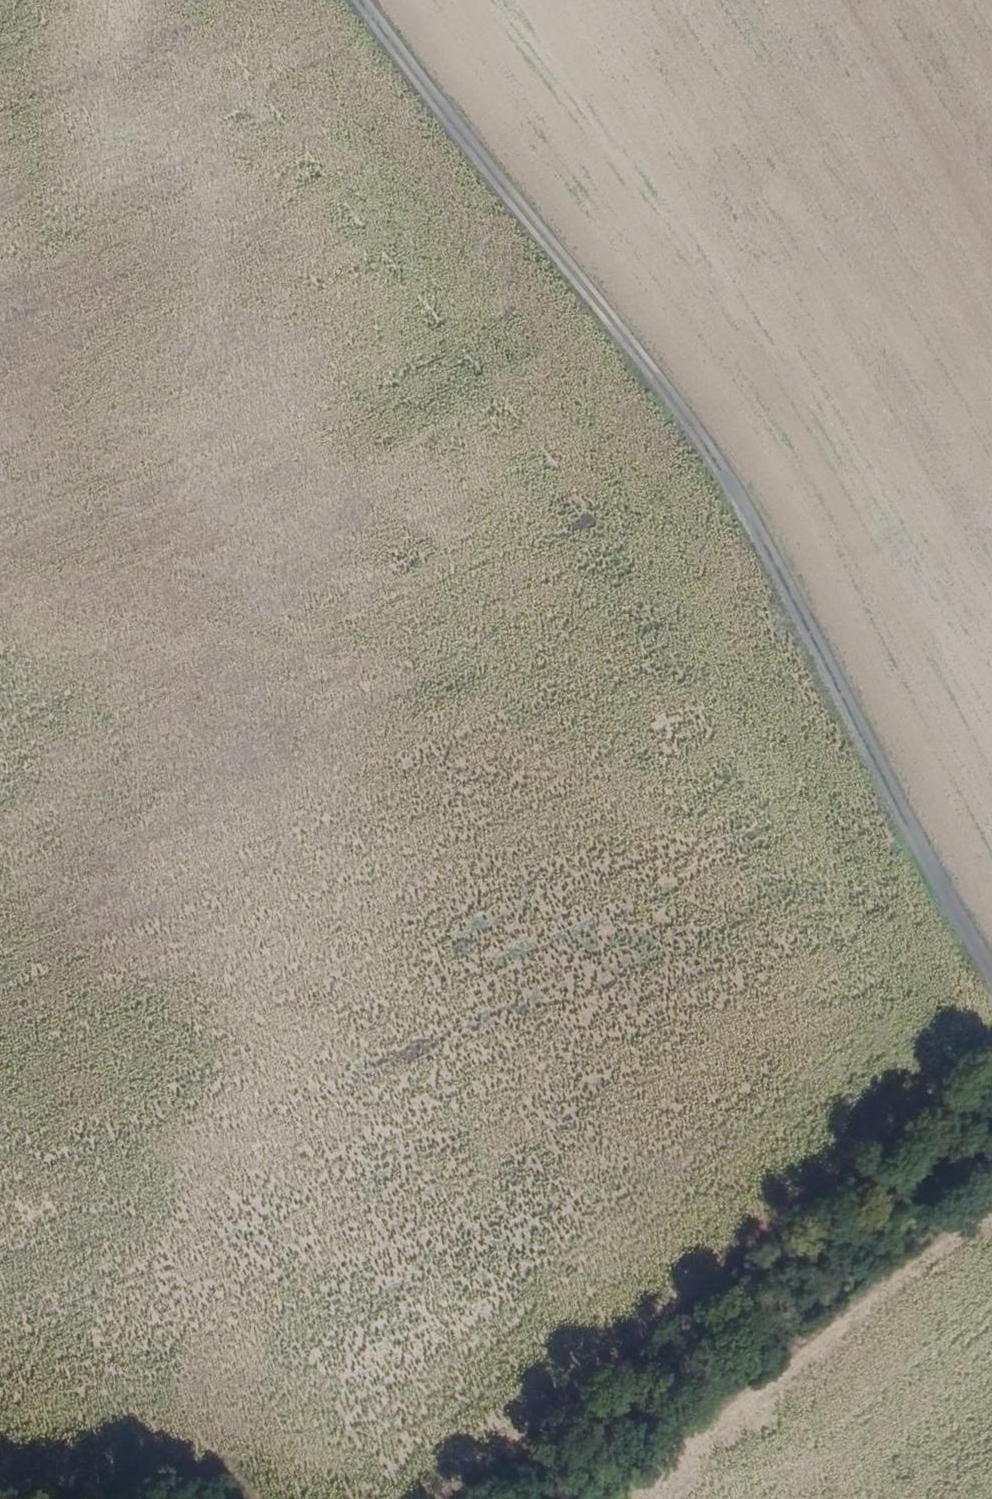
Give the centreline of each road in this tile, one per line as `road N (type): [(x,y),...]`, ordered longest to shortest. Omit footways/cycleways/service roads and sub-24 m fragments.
road 1 (track): [(991,969),(703,441),(361,0)]

